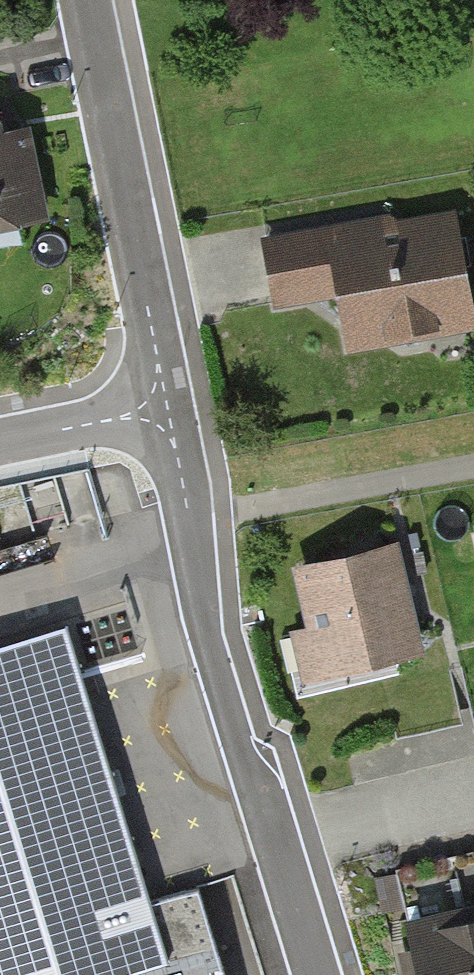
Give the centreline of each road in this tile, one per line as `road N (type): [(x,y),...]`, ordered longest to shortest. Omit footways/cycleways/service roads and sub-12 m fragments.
road 1 (residential): [(314,974),(219,680),(174,442),(159,411)]
road 2 (residential): [(159,411),(160,373),(85,0)]
road 3 (residential): [(0,443),(159,411)]

